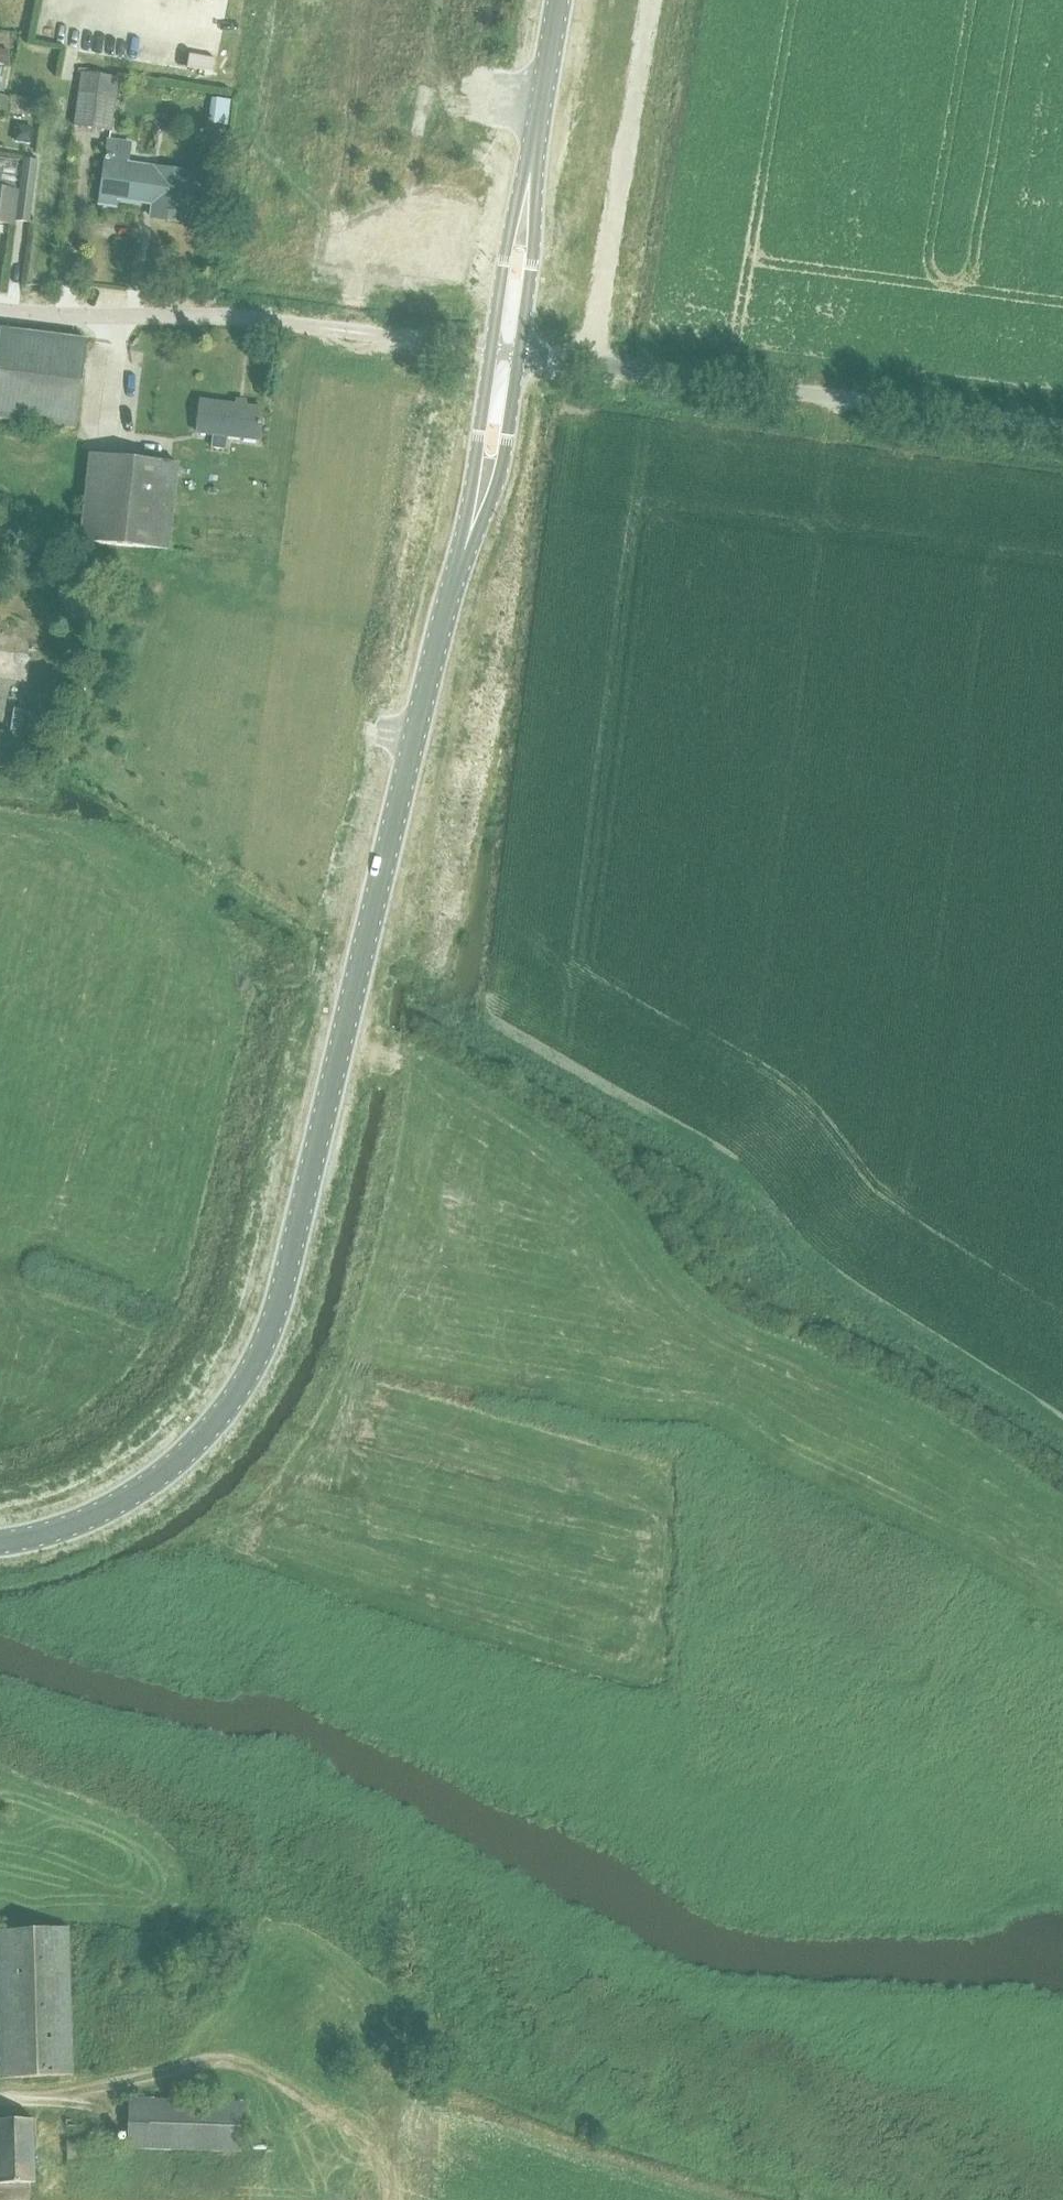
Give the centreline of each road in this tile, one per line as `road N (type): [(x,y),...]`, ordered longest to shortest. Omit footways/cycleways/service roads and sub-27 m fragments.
road 1 (tertiary): [(0,1544),(100,1513),(143,1487),(216,1420),(251,1371),(281,1288),(444,611),(482,492)]
road 2 (unclassified): [(1062,427),(518,353)]
road 3 (track): [(347,332),(367,249),(412,192),(443,0)]
road 4 (residential): [(279,323),(0,311)]
road 5 (tertiary): [(527,195),(558,0)]
road 6 (tertiary): [(518,353),(533,248),(527,195)]
road 7 (tertiary): [(527,195),(505,249),(491,349)]
road 8 (tertiary): [(482,492),(503,455),(518,353)]
road 9 (tertiary): [(491,349),(477,449),(482,492)]

